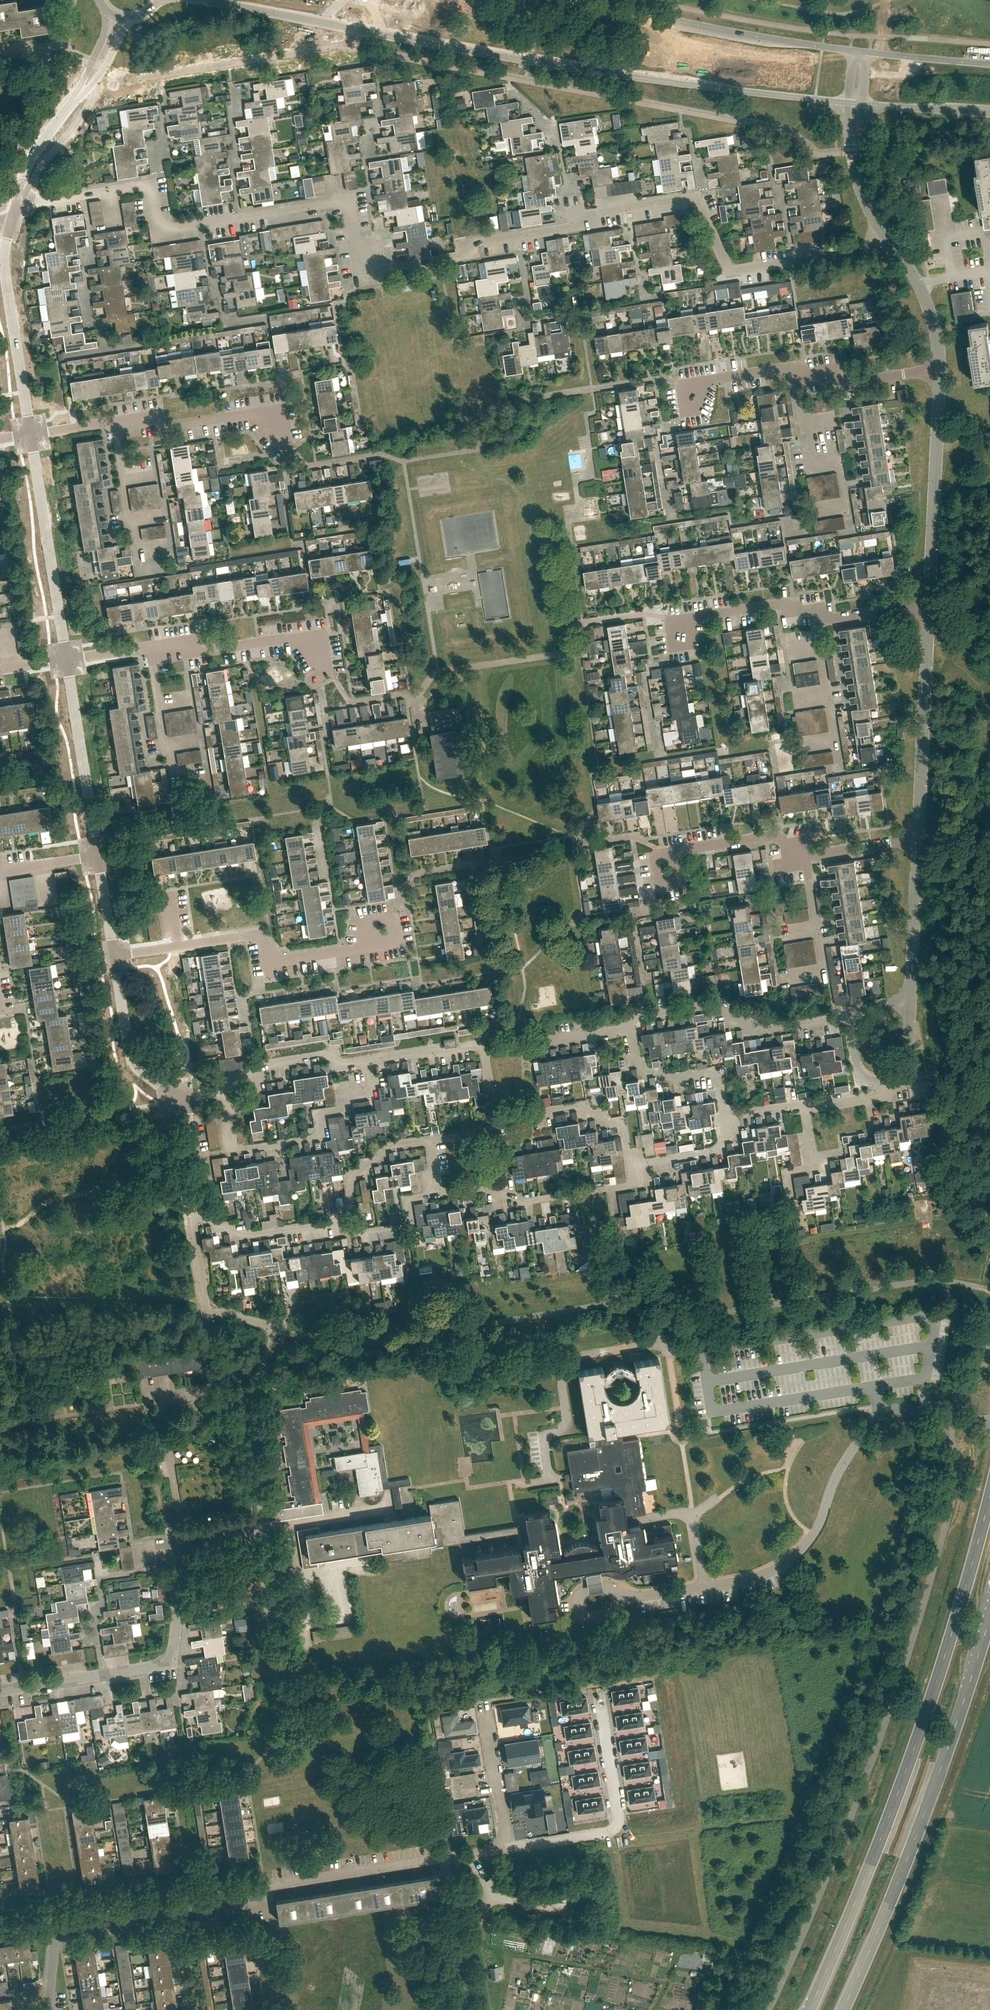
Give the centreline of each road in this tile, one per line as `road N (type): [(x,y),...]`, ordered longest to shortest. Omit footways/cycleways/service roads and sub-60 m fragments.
road 1 (residential): [(885,235),(864,249),(729,271),(698,201),(688,198),(580,216),(568,228),(361,273),(349,201),(163,231),(156,184),(13,199)]
road 2 (tertiary): [(201,0),(475,53),(847,102)]
road 3 (primary): [(989,1500),(903,1782),(809,2009)]
road 4 (residential): [(48,2009),(55,1951),(69,1931),(506,1847)]
road 5 (primary): [(843,2009),(933,1793),(989,1617)]
road 6 (residential): [(111,958),(256,936),(274,962),(373,946),(380,933)]
road 7 (residential): [(184,1542),(174,1651),(162,1666),(0,1691)]
road 8 (residential): [(29,435),(151,416),(154,430),(266,412),(278,425)]
road 9 (tertiary): [(852,50),(588,0)]
road 10 (residential): [(506,1847),(616,1829),(597,1689)]
road 11 (residential): [(368,1063),(365,1078),(340,1110),(326,1113),(313,1138),(234,1151),(227,1090)]
road 12 (residential): [(630,1029),(628,1019),(715,1007),(763,1031),(850,1017)]
road 13 (unclassified): [(918,841),(930,602)]
road 14 (residential): [(190,1132),(203,1216),(248,1236),(344,1221)]
road 15 (unclassified): [(930,602),(941,373)]
road 16 (unclassified): [(65,661),(29,435)]
road 17 (unclassified): [(29,435),(5,277),(8,217)]
road 18 (residential): [(438,1195),(489,1187),(522,1202),(633,1184),(630,1165)]
road 19 (unclassified): [(95,856),(65,661)]
road 20 (residential): [(796,367),(801,414),(835,442),(851,534)]
road 21 (residential): [(150,648),(187,642),(207,652),(307,640),(321,655)]
road 22 (unclassified): [(185,1097),(173,1098),(130,1067),(111,958)]
road 23 (residential): [(497,1125),(582,1106),(625,1128),(630,1165)]
road 24 (residential): [(814,611),(839,768),(829,769)]
road 25 (residential): [(725,1118),(718,1073),(671,1079),(635,1065),(630,1029)]
road 26 (residential): [(669,876),(668,857),(691,850),(777,836),(806,853)]
road 27 (unclassified): [(910,1003),(918,841)]
road 28 (residential): [(806,853),(823,971),(784,979)]
road 29 (residential): [(199,769),(174,773),(150,648)]
road 30 (residential): [(227,1090),(264,1067),(329,1057),(339,1066),(368,1063)]
road 31 (unclassified): [(941,373),(920,287),(885,235)]
road 32 (residential): [(796,367),(835,386),(941,373)]
road 33 (residential): [(485,1052),(630,1029)]
road 34 (residential): [(814,611),(777,606),(697,617),(682,630)]
road 35 (residential): [(485,1711),(506,1847)]
road 36 (residential): [(344,1221),(350,1181),(381,1150),(429,1141)]
road 37 (residential): [(344,1221),(346,1234),(411,1223),(408,1200),(438,1195)]
road 38 (tertiary): [(863,104),(989,112)]
road 39 (unclassified): [(13,199),(25,170),(80,96)]
road 40 (residential): [(630,1165),(718,1150),(725,1118)]
road 41 (tertiary): [(989,63),(870,53)]

